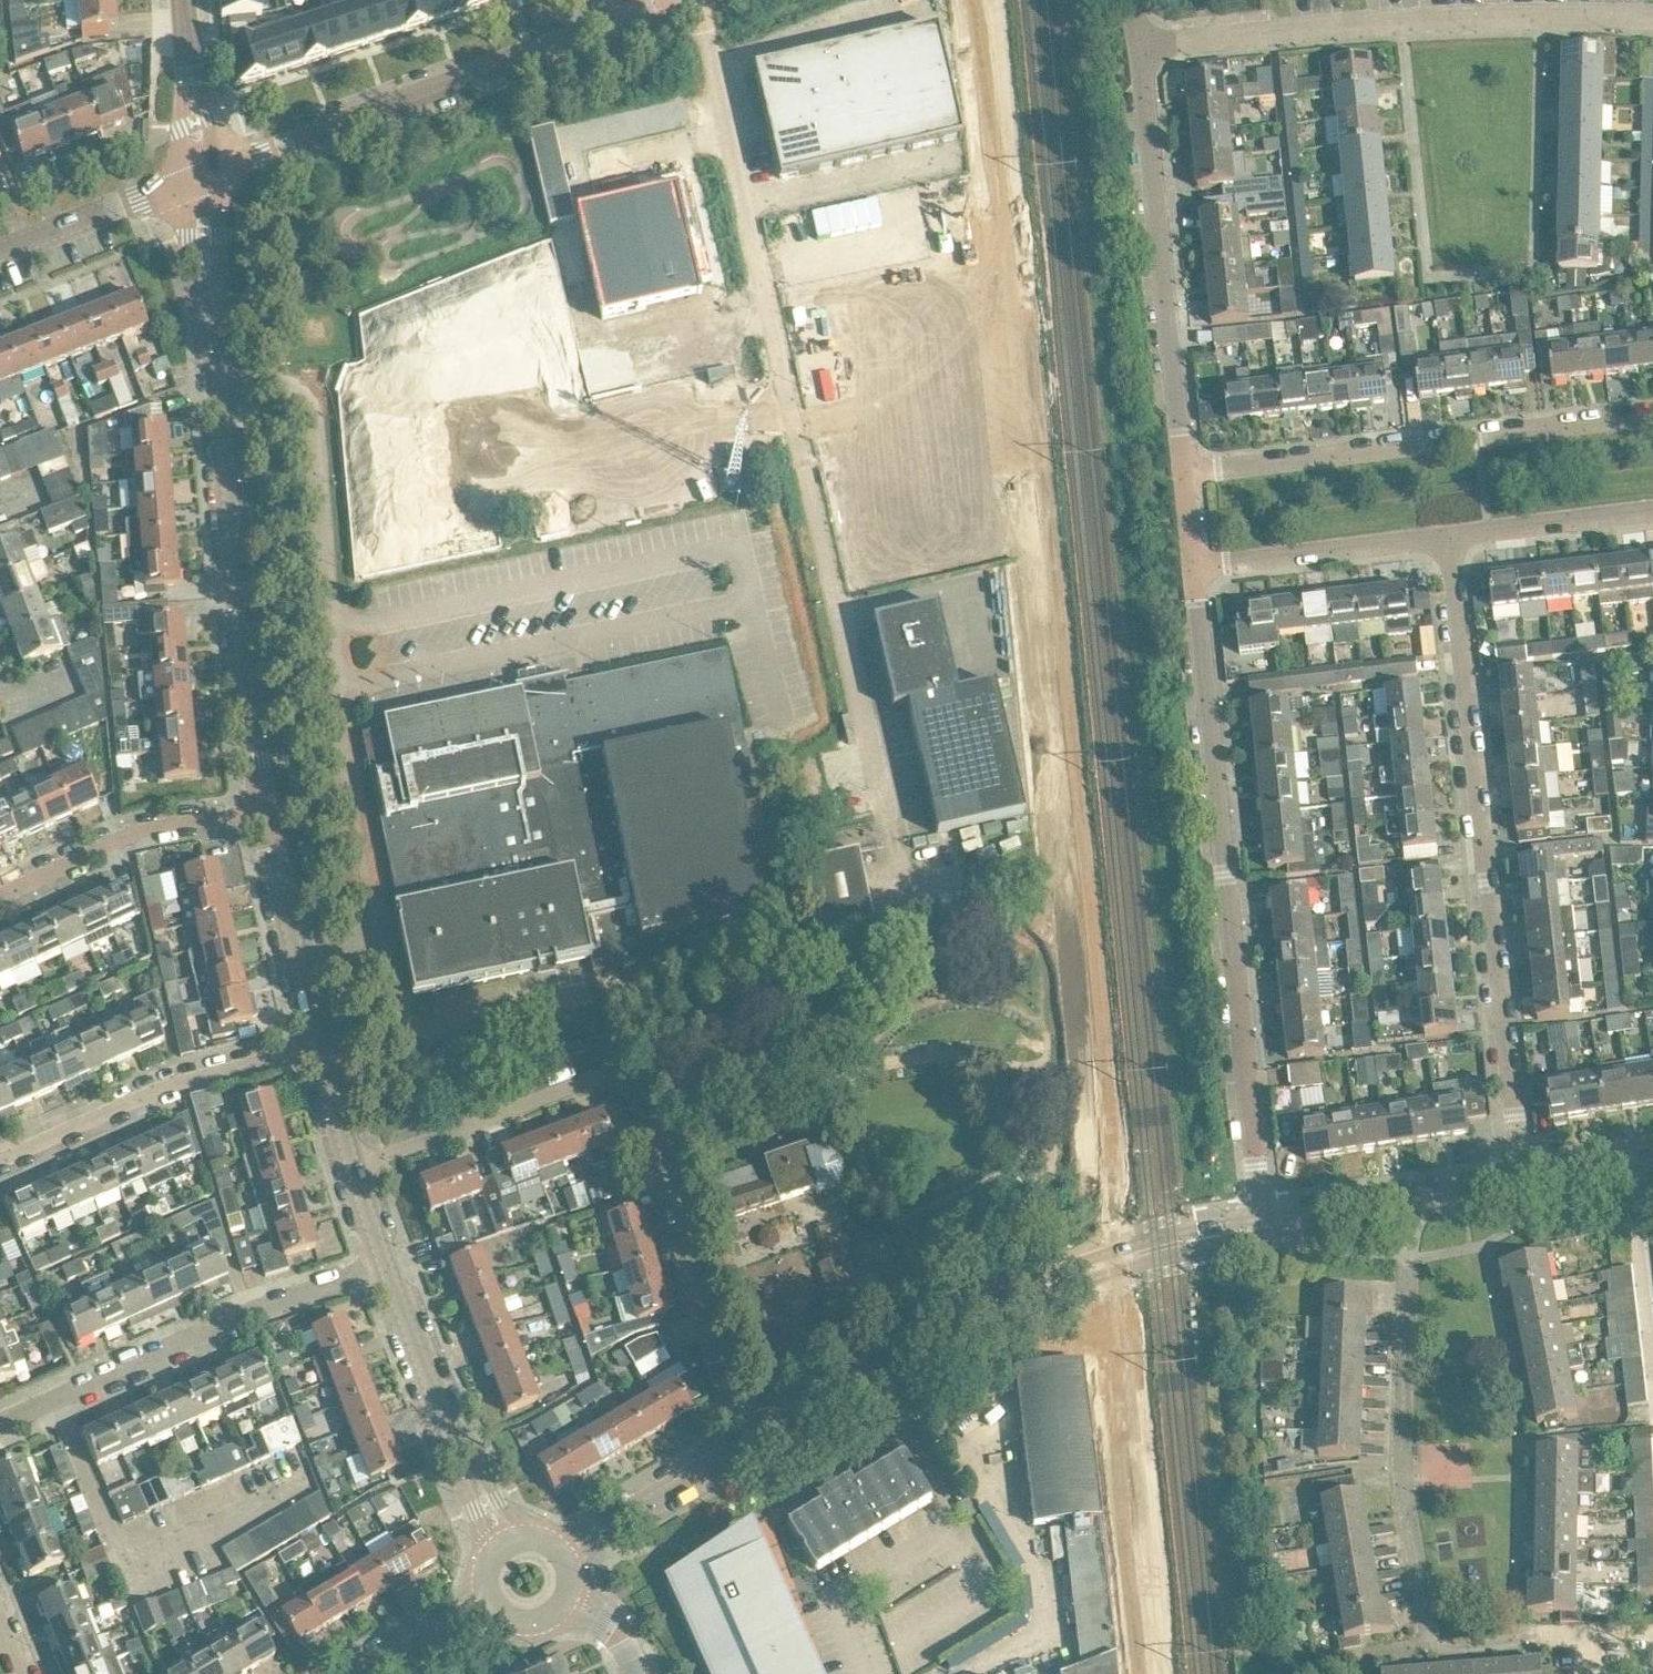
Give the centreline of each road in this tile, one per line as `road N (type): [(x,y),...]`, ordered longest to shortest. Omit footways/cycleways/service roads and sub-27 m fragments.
road 1 (unclassified): [(887,844),(702,0)]
road 2 (residential): [(353,1167),(588,1079),(629,1080),(659,1147),(751,1441)]
road 3 (residential): [(1270,1224),(1204,565)]
road 4 (residential): [(1525,1185),(1448,535)]
road 5 (unclassified): [(264,809),(201,175)]
road 6 (unclassified): [(751,1441),(1027,1292),(1133,1255),(1270,1224)]
road 7 (residential): [(201,175),(668,0)]
road 8 (residential): [(1156,44),(1399,16),(1652,16)]
road 9 (residential): [(1652,414),(1193,471)]
road 10 (residential): [(1429,1648),(1398,1491),(1409,1203)]
road 11 (residential): [(1193,471),(1150,71),(1156,44)]
road 12 (residential): [(0,1423),(211,1328),(386,1263)]
road 13 (residential): [(319,1048),(172,1083),(0,1159)]
road 14 (unclassified): [(503,1539),(386,1263)]
road 15 (residential): [(0,894),(123,837),(264,809)]
road 16 (residential): [(1448,535),(1204,565)]
road 17 (unclassified): [(319,1048),(264,809)]
road 18 (unclassified): [(565,1553),(751,1441)]
road 19 (unclassified): [(0,251),(201,175)]
road 20 (residential): [(1652,509),(1448,535)]
road 21 (unclassified): [(201,175),(182,0)]
road 22 (unclassified): [(486,1599),(356,1673)]
road 23 (unclassified): [(1270,1224),(1409,1203)]
road 24 (unclassified): [(1525,1185),(1652,1164)]
road 25 (unclassified): [(353,1167),(319,1048)]

